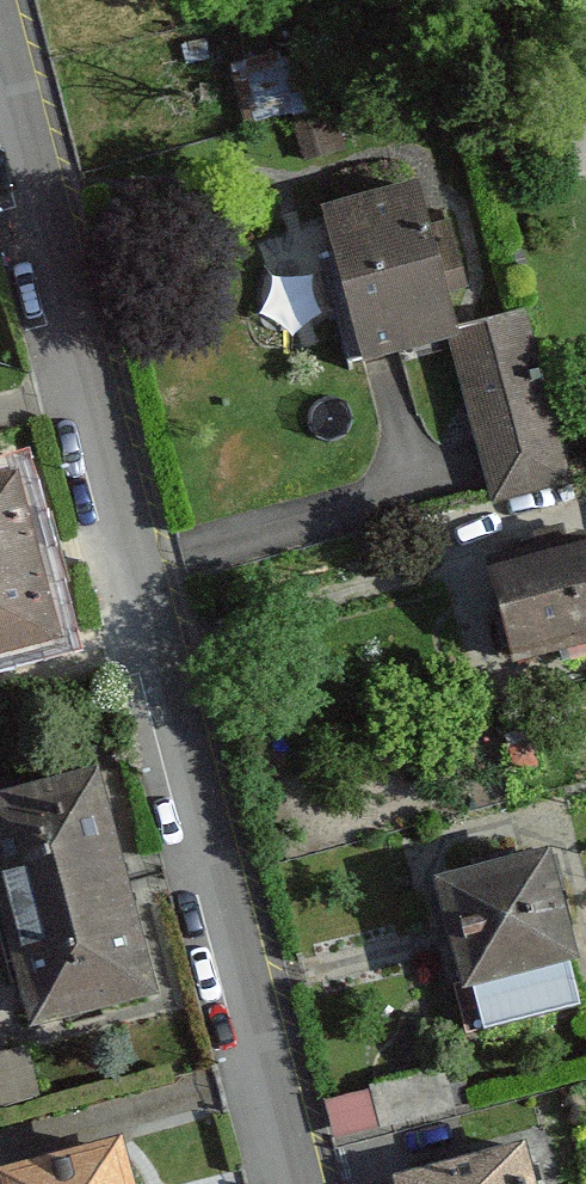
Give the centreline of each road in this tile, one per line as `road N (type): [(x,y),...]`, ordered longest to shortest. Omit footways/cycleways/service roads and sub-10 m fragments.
road 1 (residential): [(0,70),(297,1183)]

